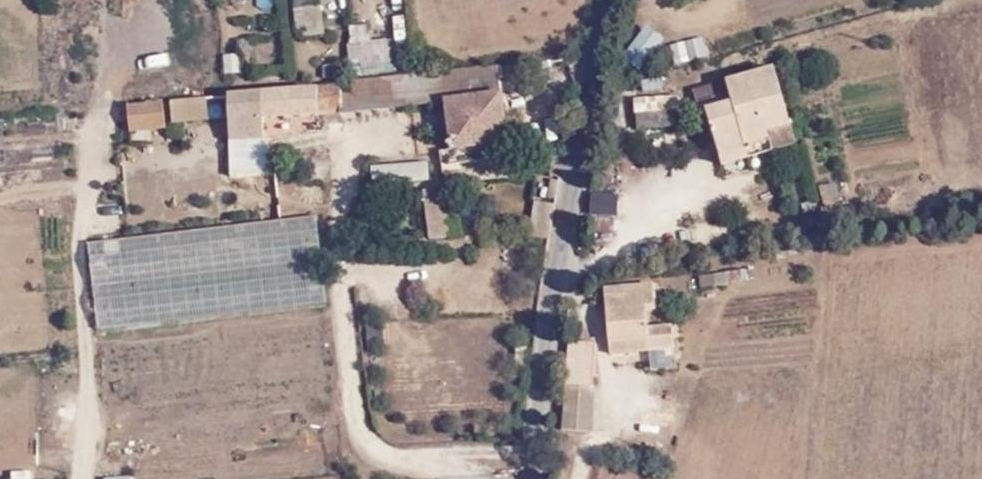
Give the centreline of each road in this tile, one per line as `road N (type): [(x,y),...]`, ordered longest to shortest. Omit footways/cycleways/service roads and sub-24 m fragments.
road 1 (unclassified): [(611,0),(519,445),(519,478)]

